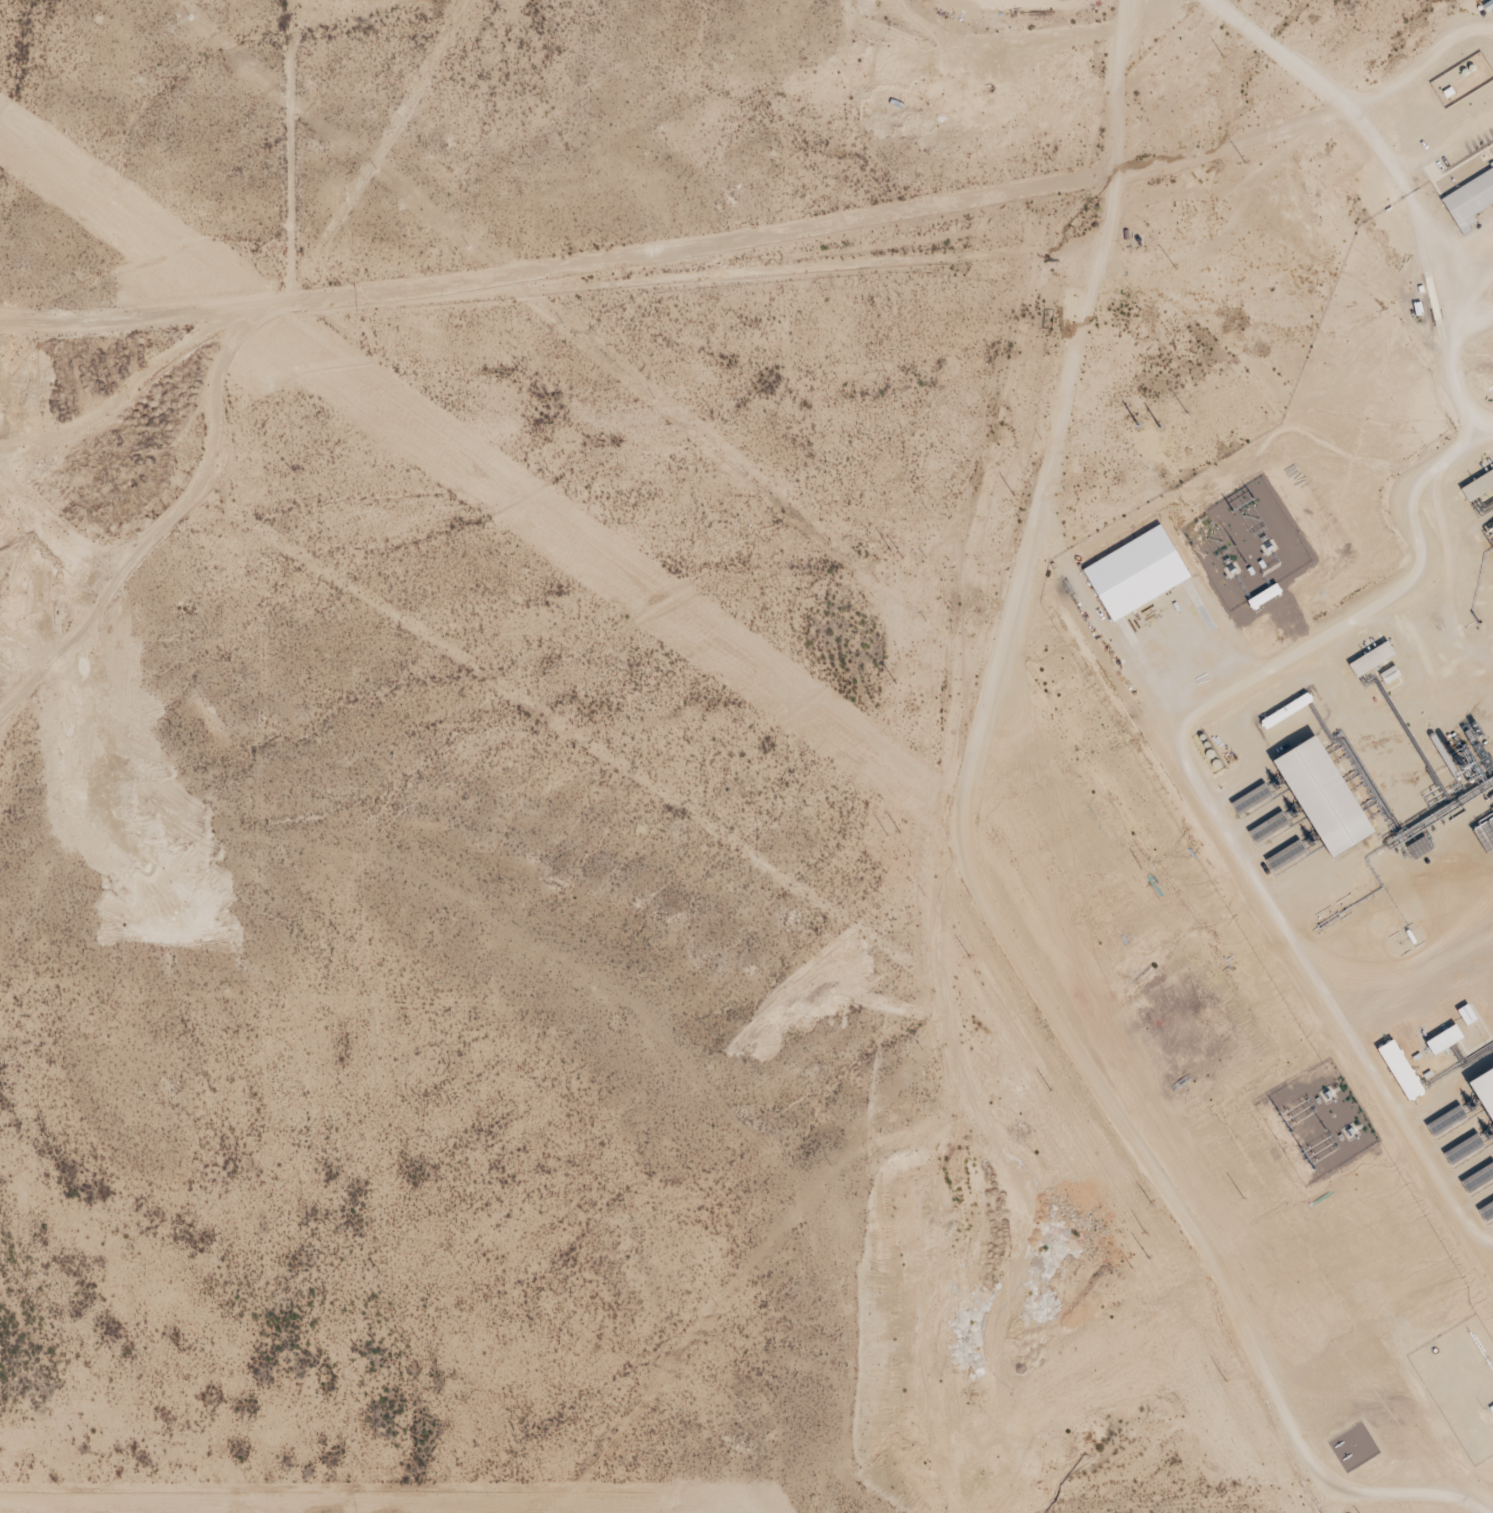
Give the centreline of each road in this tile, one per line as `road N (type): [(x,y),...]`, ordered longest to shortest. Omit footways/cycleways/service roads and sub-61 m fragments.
road 1 (track): [(0,335),(1082,251)]
road 2 (track): [(1082,251),(1089,0)]

